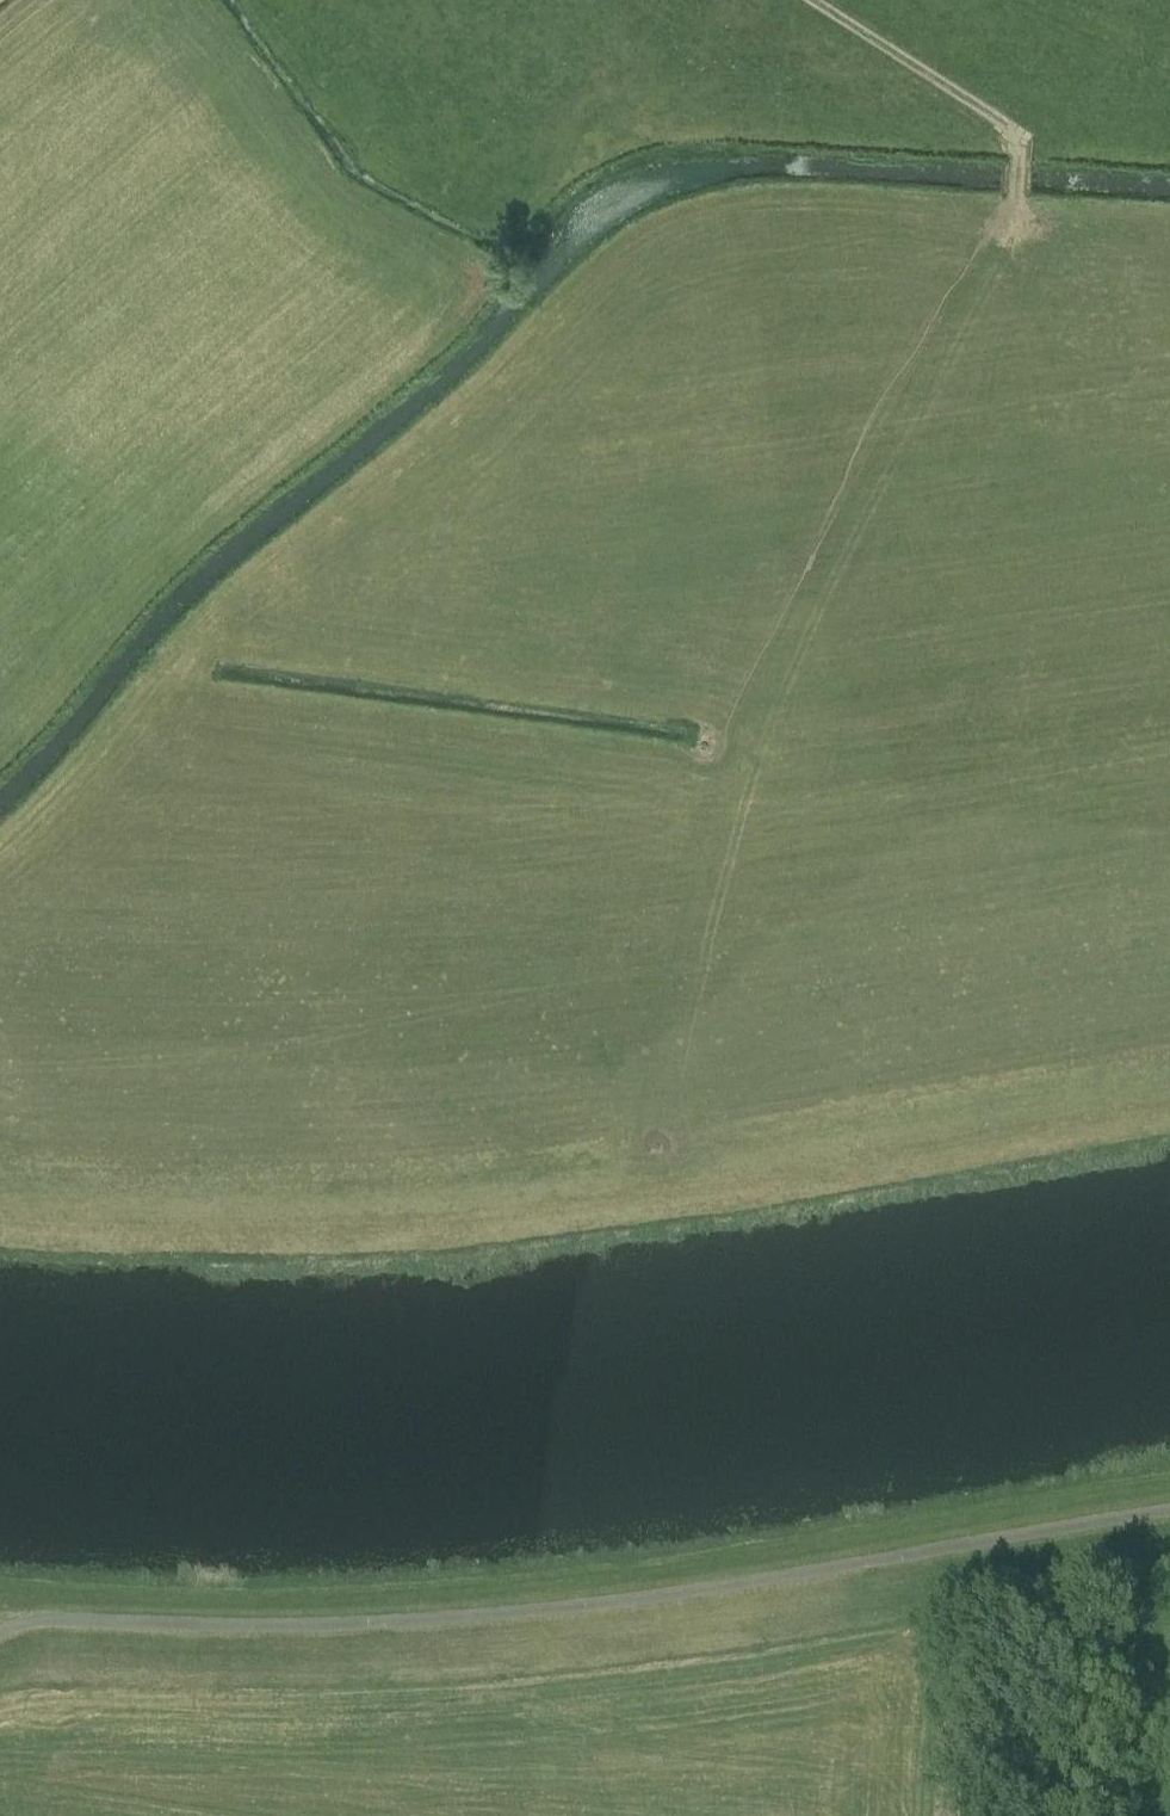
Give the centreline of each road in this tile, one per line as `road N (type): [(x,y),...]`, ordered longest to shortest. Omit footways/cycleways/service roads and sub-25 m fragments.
road 1 (unclassified): [(1169,1498),(661,1596),(249,1626),(31,1620),(0,1632)]
road 2 (track): [(814,0),(1018,126),(1017,208)]

